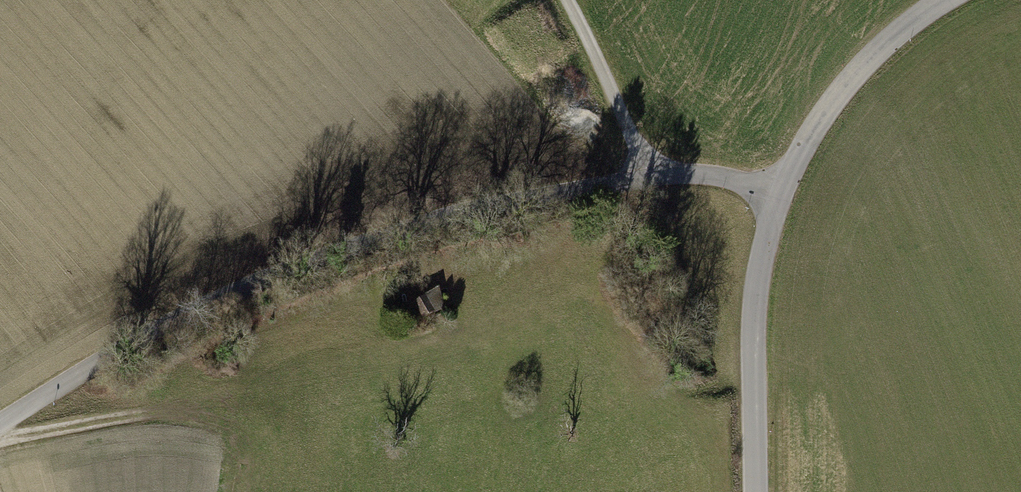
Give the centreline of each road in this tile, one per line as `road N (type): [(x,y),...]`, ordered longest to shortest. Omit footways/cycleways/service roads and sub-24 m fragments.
road 1 (unclassified): [(781,194),(718,176),(666,175),(392,232),(233,292),(0,423)]
road 2 (tertiary): [(755,491),(754,333),(781,194)]
road 3 (tertiary): [(781,194),(851,79),(947,0)]
road 4 (track): [(646,178),(568,0)]
road 5 (track): [(143,415),(0,439)]

